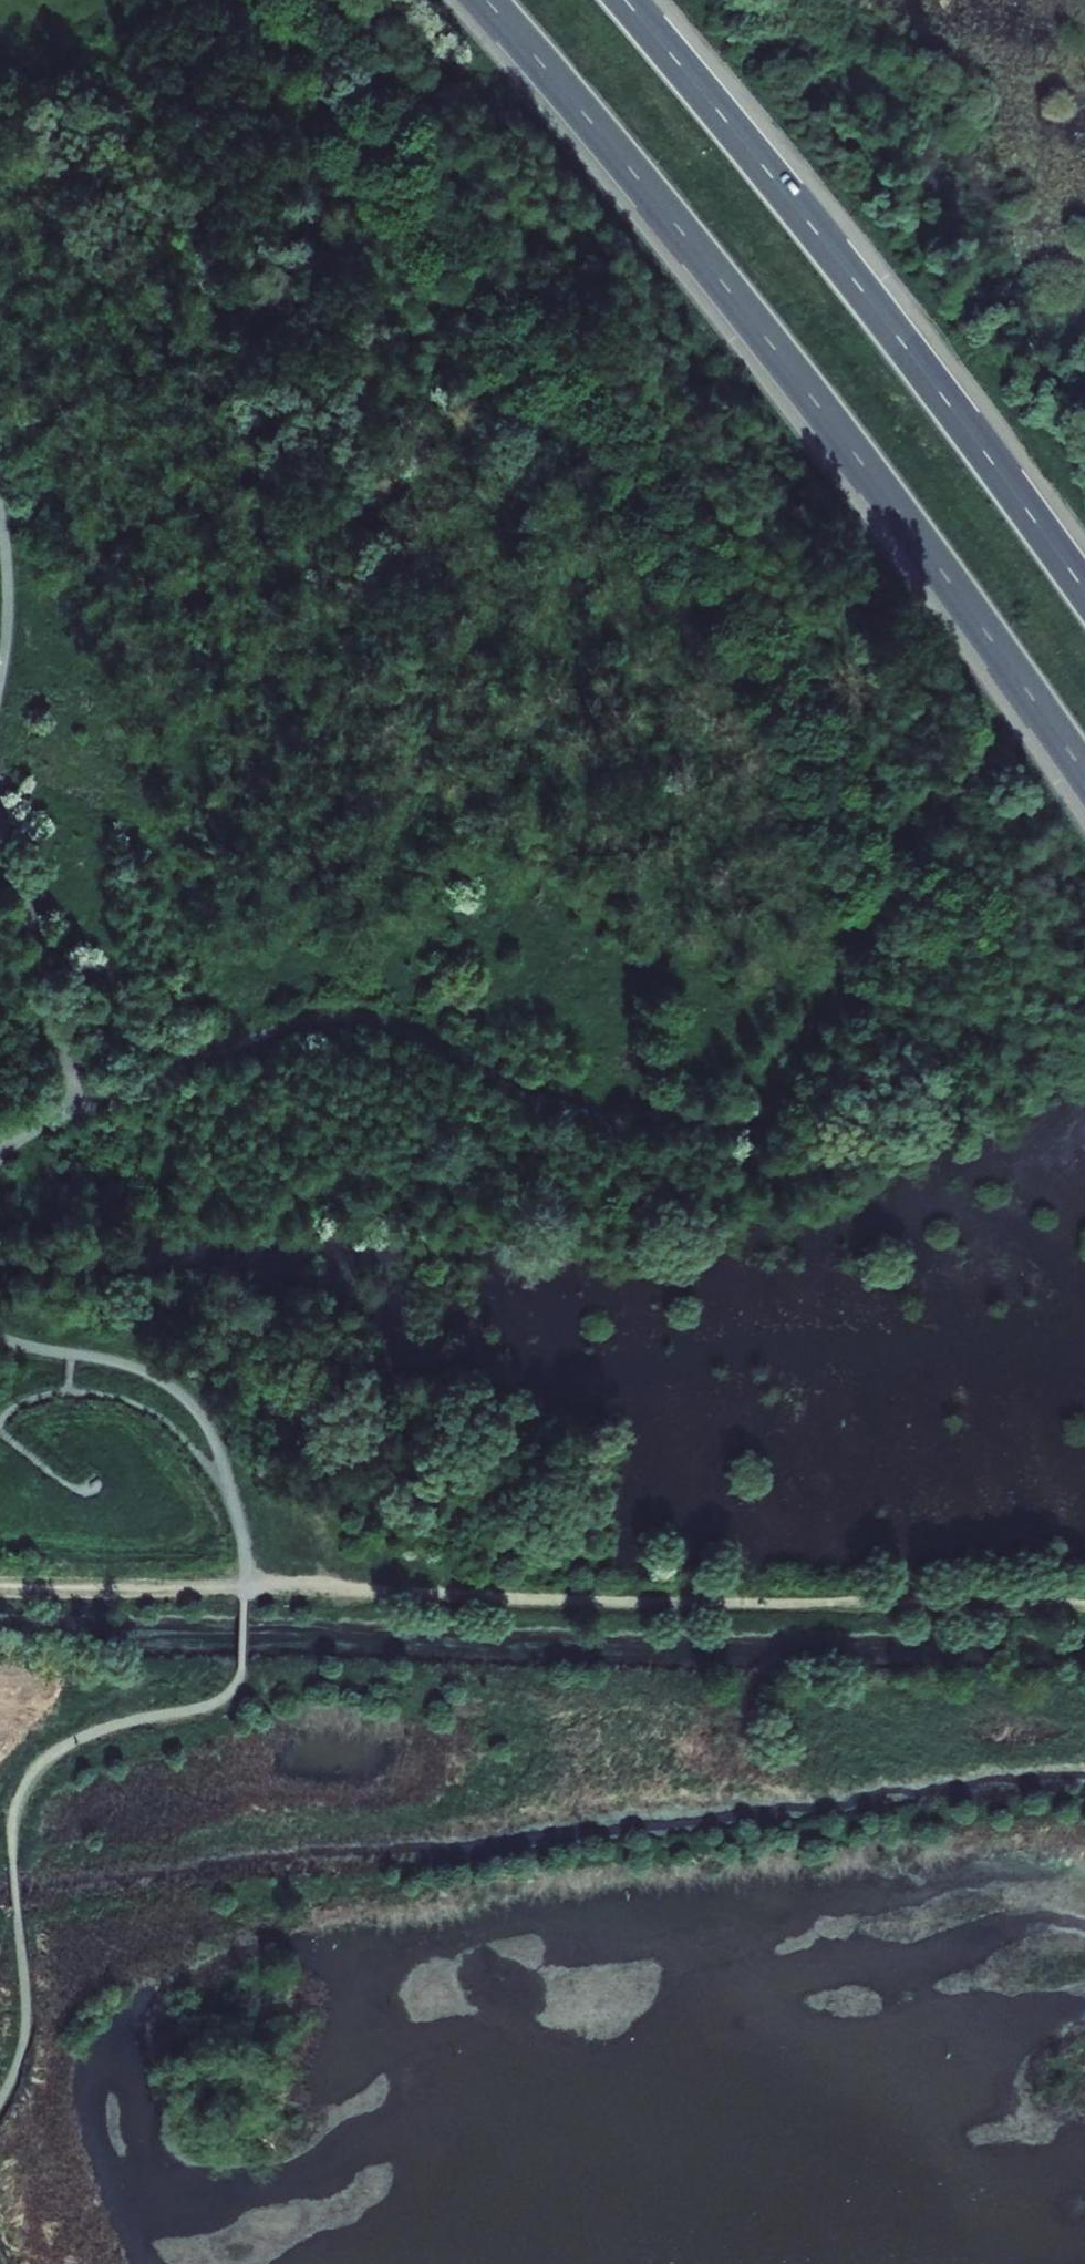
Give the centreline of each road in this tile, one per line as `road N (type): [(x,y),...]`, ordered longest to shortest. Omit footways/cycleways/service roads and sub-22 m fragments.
road 1 (motorway): [(486,0),(826,416),(1084,775)]
road 2 (motorway): [(1084,592),(832,251),(625,0)]

